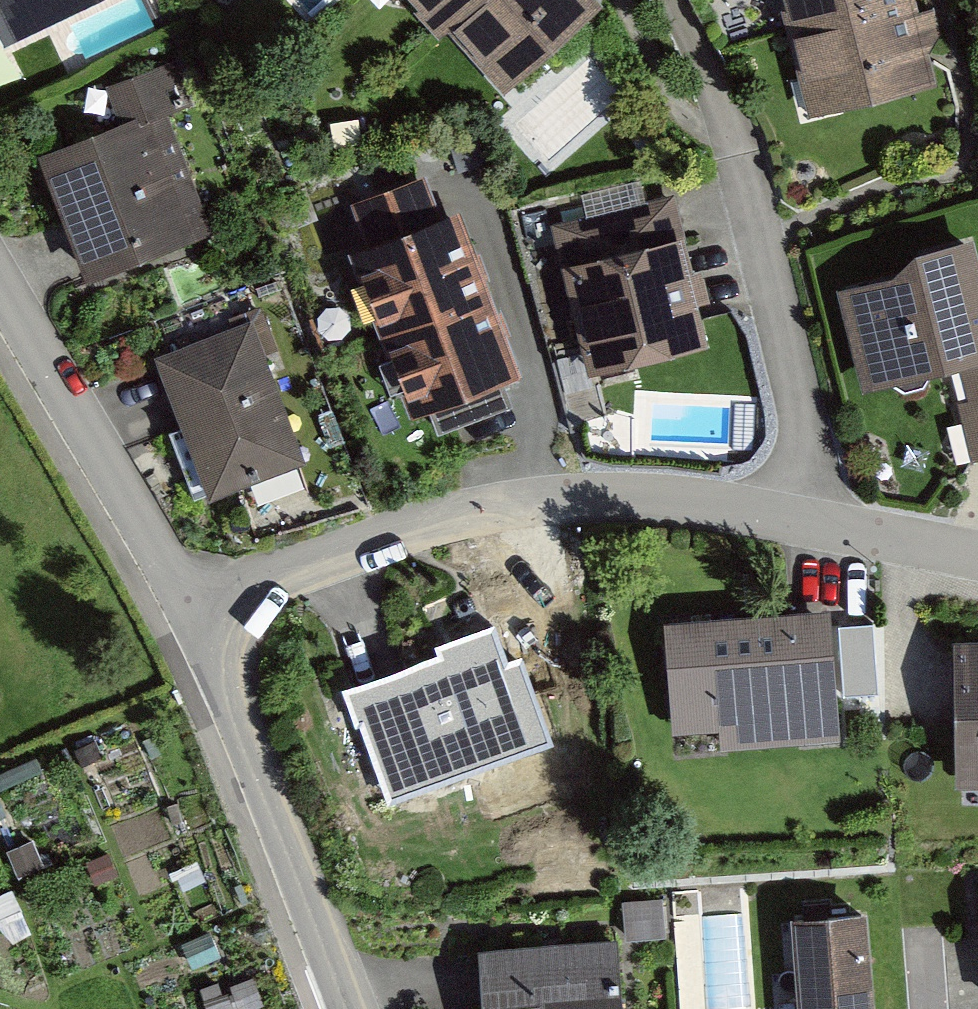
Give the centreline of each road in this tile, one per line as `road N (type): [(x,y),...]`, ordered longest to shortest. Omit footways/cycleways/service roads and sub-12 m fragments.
road 1 (residential): [(198,618),(275,580),(490,509),(609,497),(680,500),(801,524)]
road 2 (residential): [(198,618),(349,1008)]
road 3 (residential): [(0,279),(198,618)]
road 4 (residential): [(801,524),(806,427),(742,173)]
road 5 (residential): [(801,524),(977,557)]

